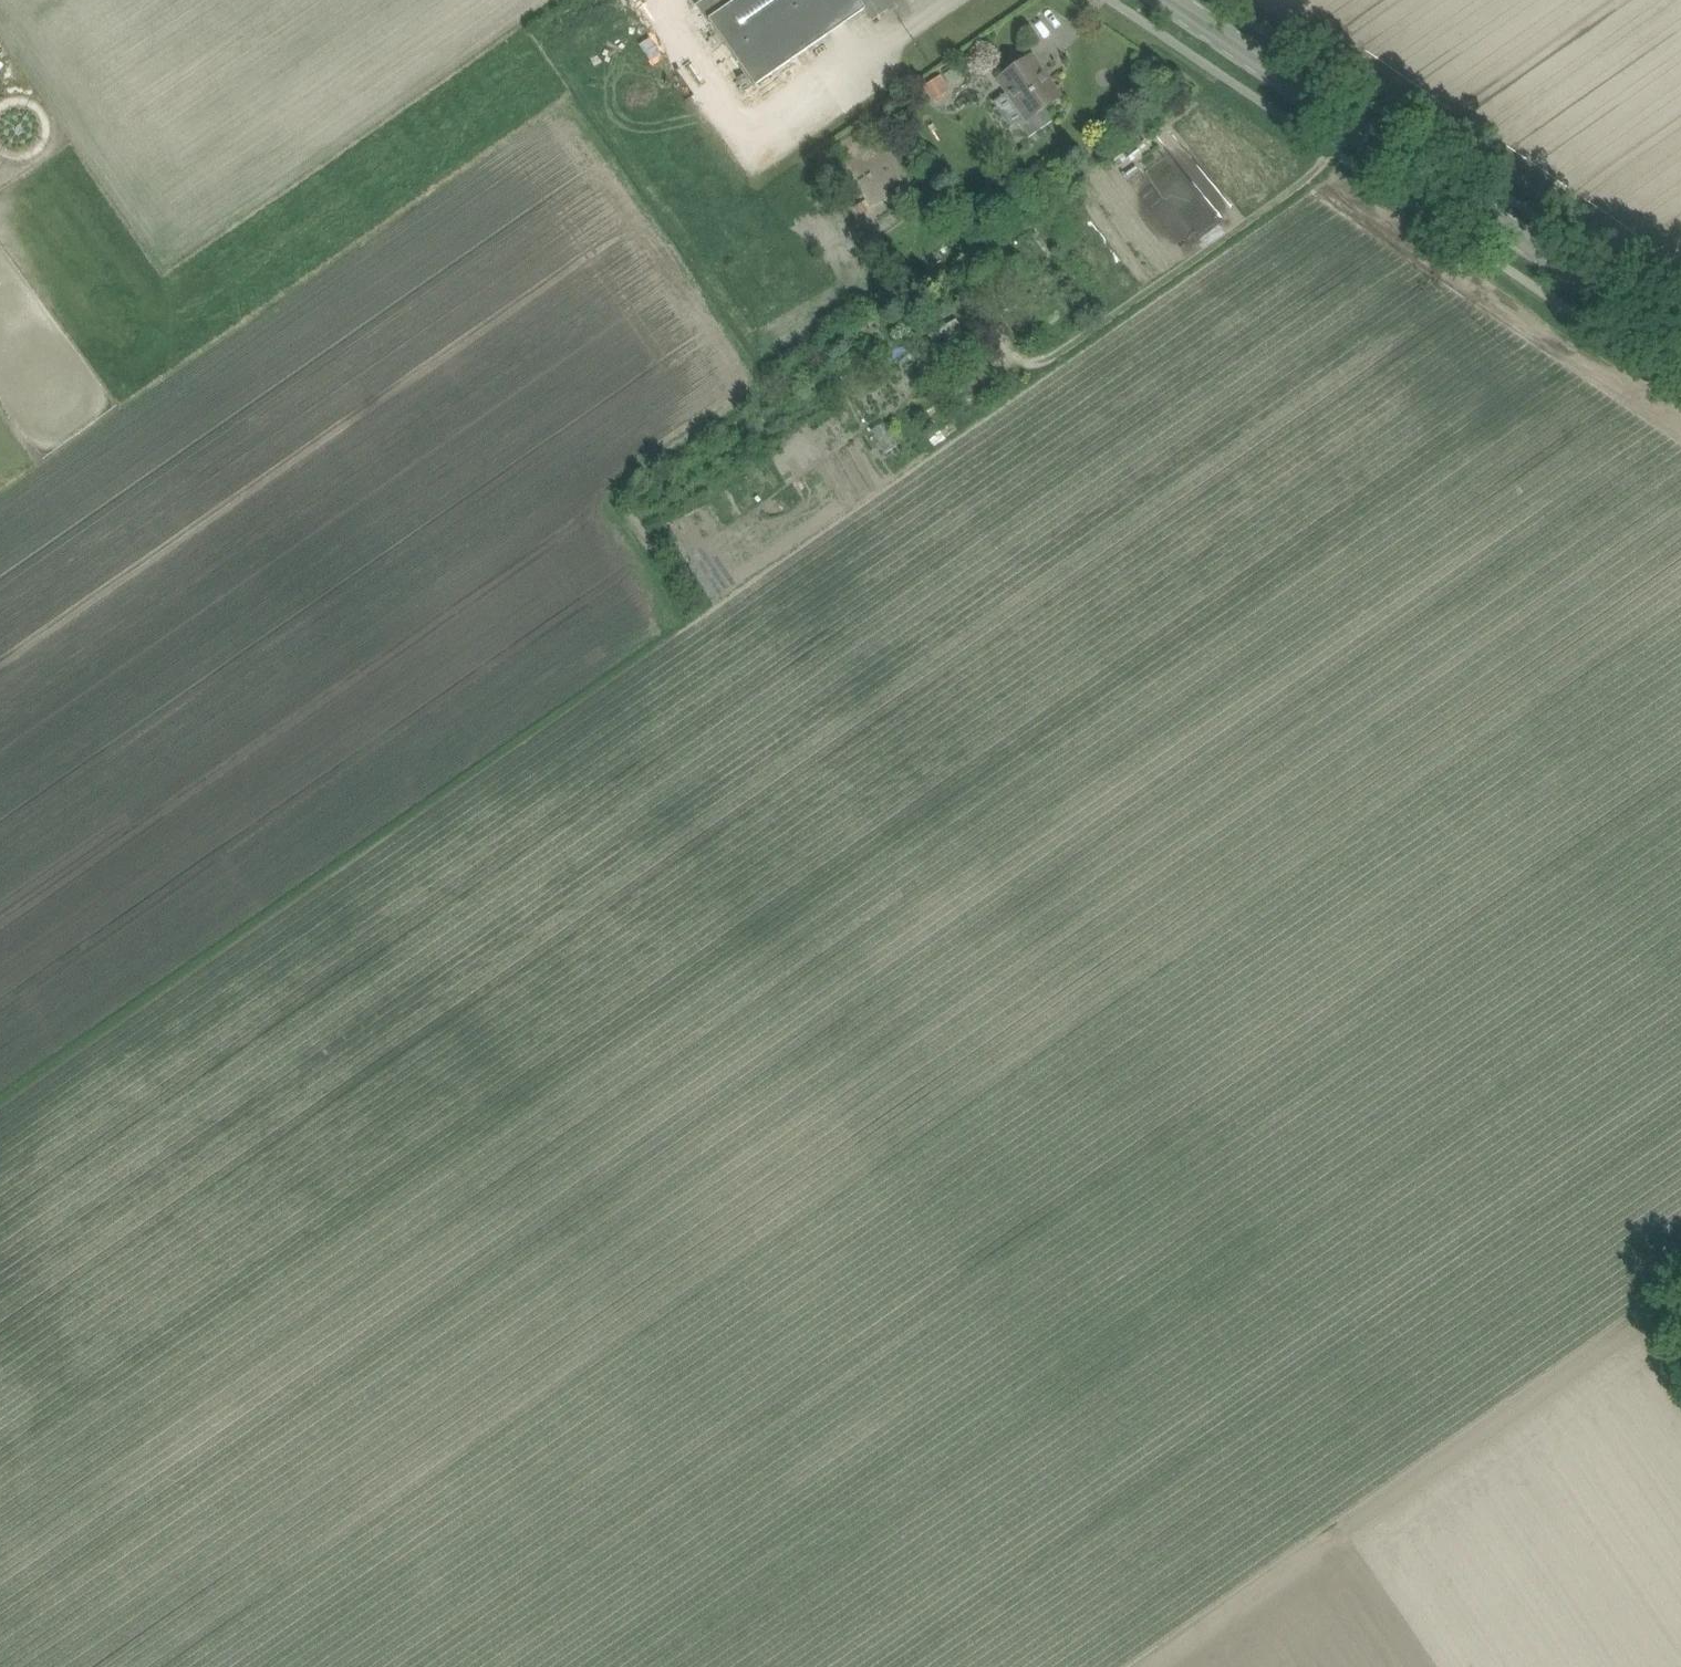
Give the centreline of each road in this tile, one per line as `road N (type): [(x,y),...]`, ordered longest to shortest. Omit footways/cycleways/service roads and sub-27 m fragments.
road 1 (tertiary): [(1680,346),(1170,0)]

